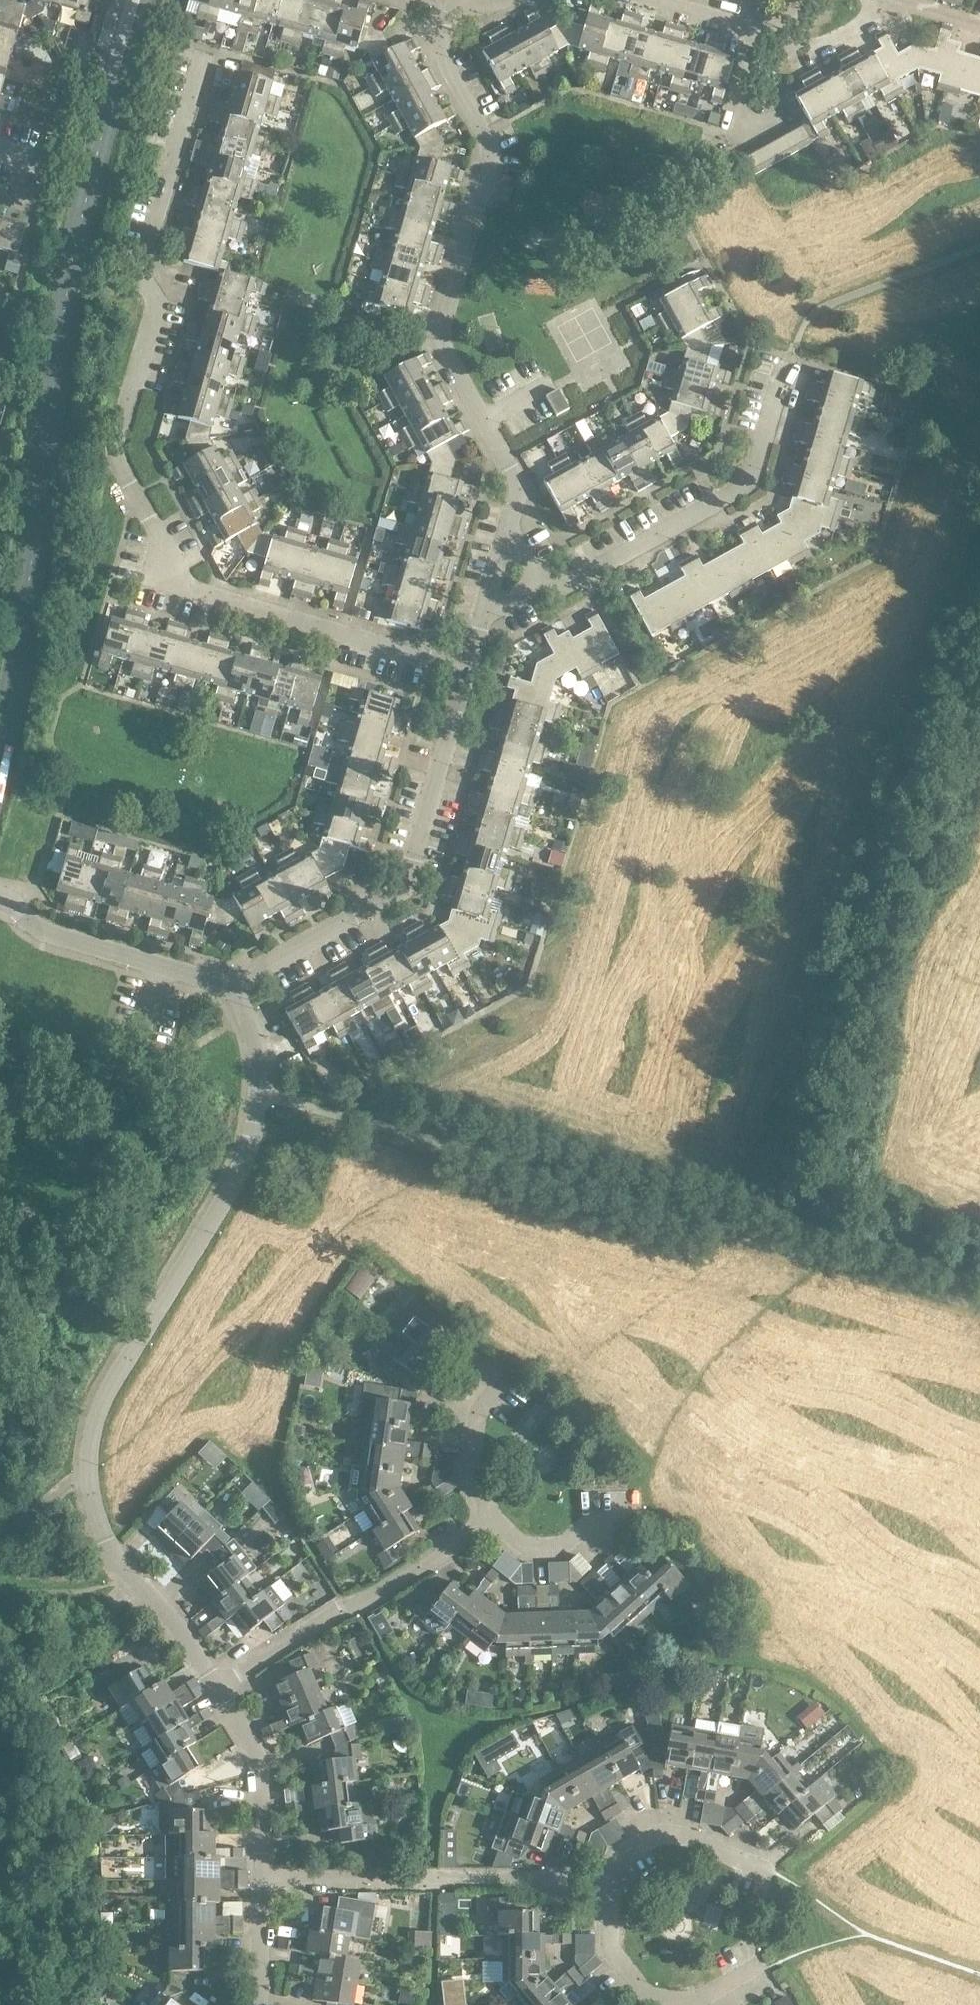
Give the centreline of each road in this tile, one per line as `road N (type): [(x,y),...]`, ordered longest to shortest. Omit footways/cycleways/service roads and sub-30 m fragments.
road 1 (residential): [(470,661),(188,585),(118,458),(142,353),(152,231),(203,52)]
road 2 (tertiary): [(217,1687),(179,1627),(116,1557),(94,1506),(89,1466),(105,1396),(234,1183),(260,1094)]
road 3 (residential): [(487,613),(516,488),(442,341),(497,148),(444,57),(458,0)]
road 4 (residential): [(487,613),(591,581),(742,498),(796,357)]
road 5 (residential): [(237,981),(399,885),(470,661)]
road 6 (residential): [(609,1879),(261,1880)]
road 7 (residential): [(217,1687),(496,1519)]
road 8 (residential): [(763,1963),(695,2000),(653,1997),(611,1946),(609,1879)]
road 9 (tertiary): [(0,899),(39,932),(226,987)]
road 10 (tertiary): [(261,1880),(259,1761),(217,1687)]
road 11 (residential): [(647,0),(770,33),(831,0)]
road 12 (residential): [(609,1879),(628,1852),(665,1833),(703,1840),(769,1871)]
road 13 (residential): [(641,1517),(595,1521),(565,1544),(540,1548),(518,1541),(496,1519)]
road 14 (residential): [(496,1519),(475,1485),(472,1458),(480,1411),(507,1374)]
road 15 (tertiary): [(258,2004),(261,1880)]

